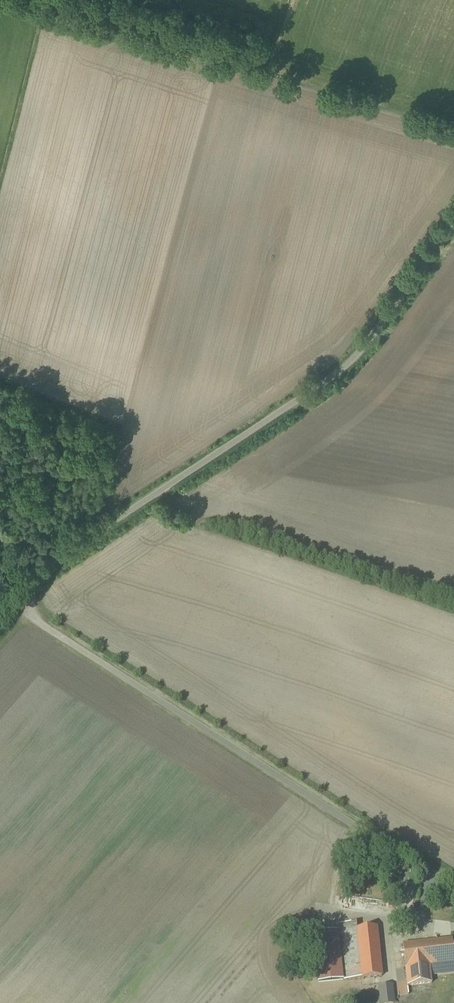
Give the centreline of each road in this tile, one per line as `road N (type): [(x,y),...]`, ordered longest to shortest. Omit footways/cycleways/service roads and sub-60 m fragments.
road 1 (unclassified): [(453,213),(359,362),(47,568),(20,607)]
road 2 (unclassified): [(453,890),(136,690),(20,607)]
road 3 (track): [(92,0),(273,54)]

